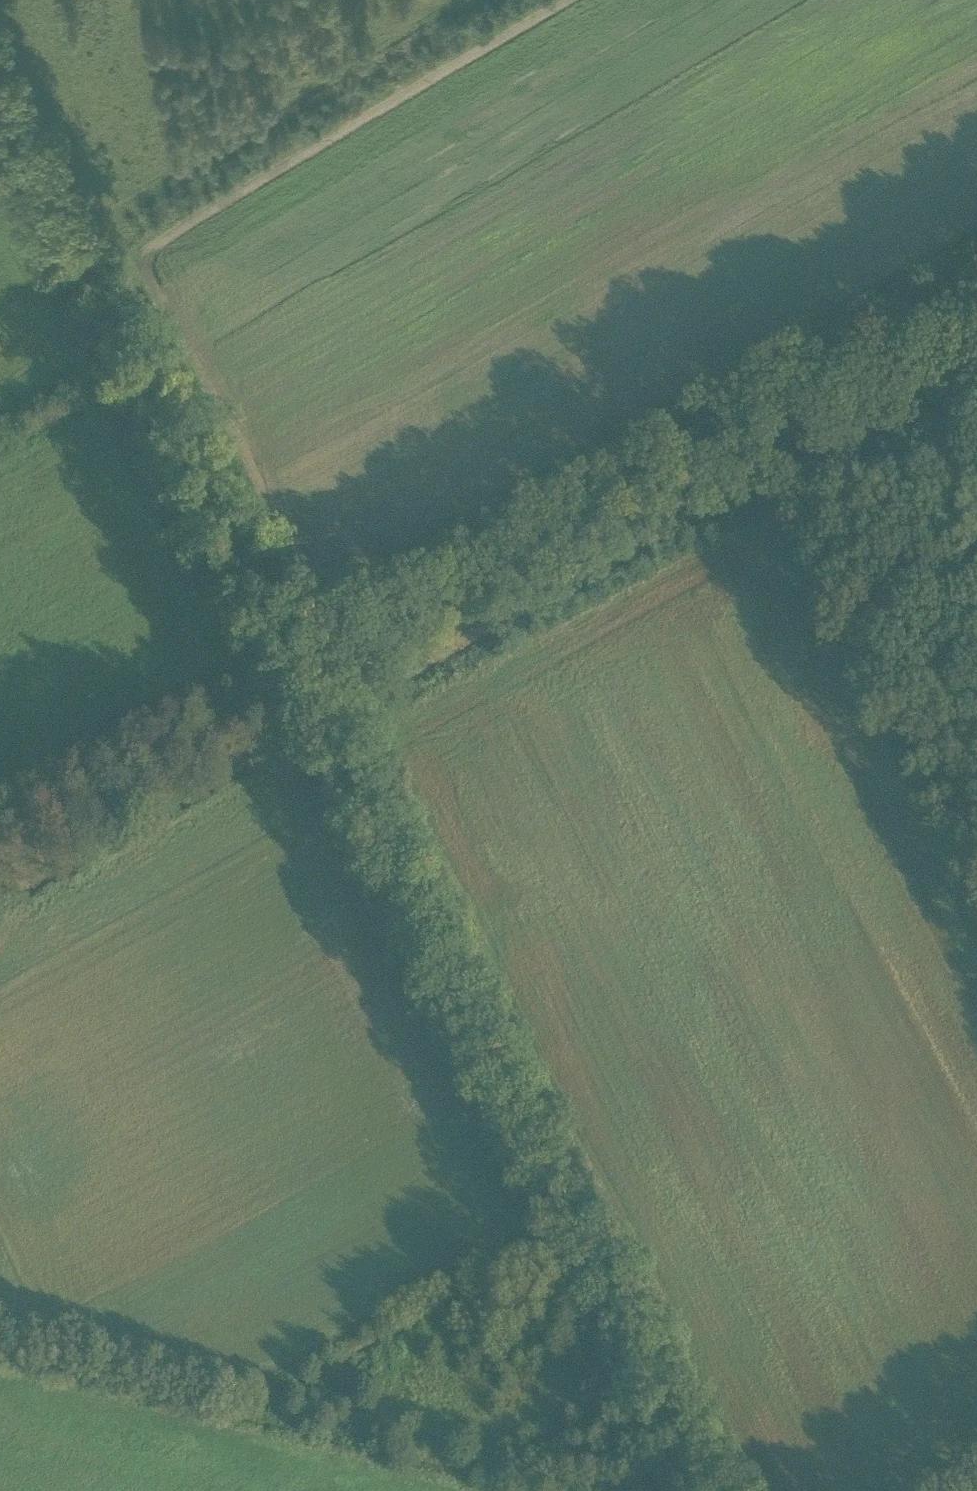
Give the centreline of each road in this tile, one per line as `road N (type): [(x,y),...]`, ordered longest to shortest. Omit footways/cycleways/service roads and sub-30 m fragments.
road 1 (unclassified): [(0,864),(976,323)]
road 2 (track): [(287,674),(0,107)]
road 3 (track): [(315,724),(573,1218)]
road 4 (track): [(573,1218),(714,1490)]

